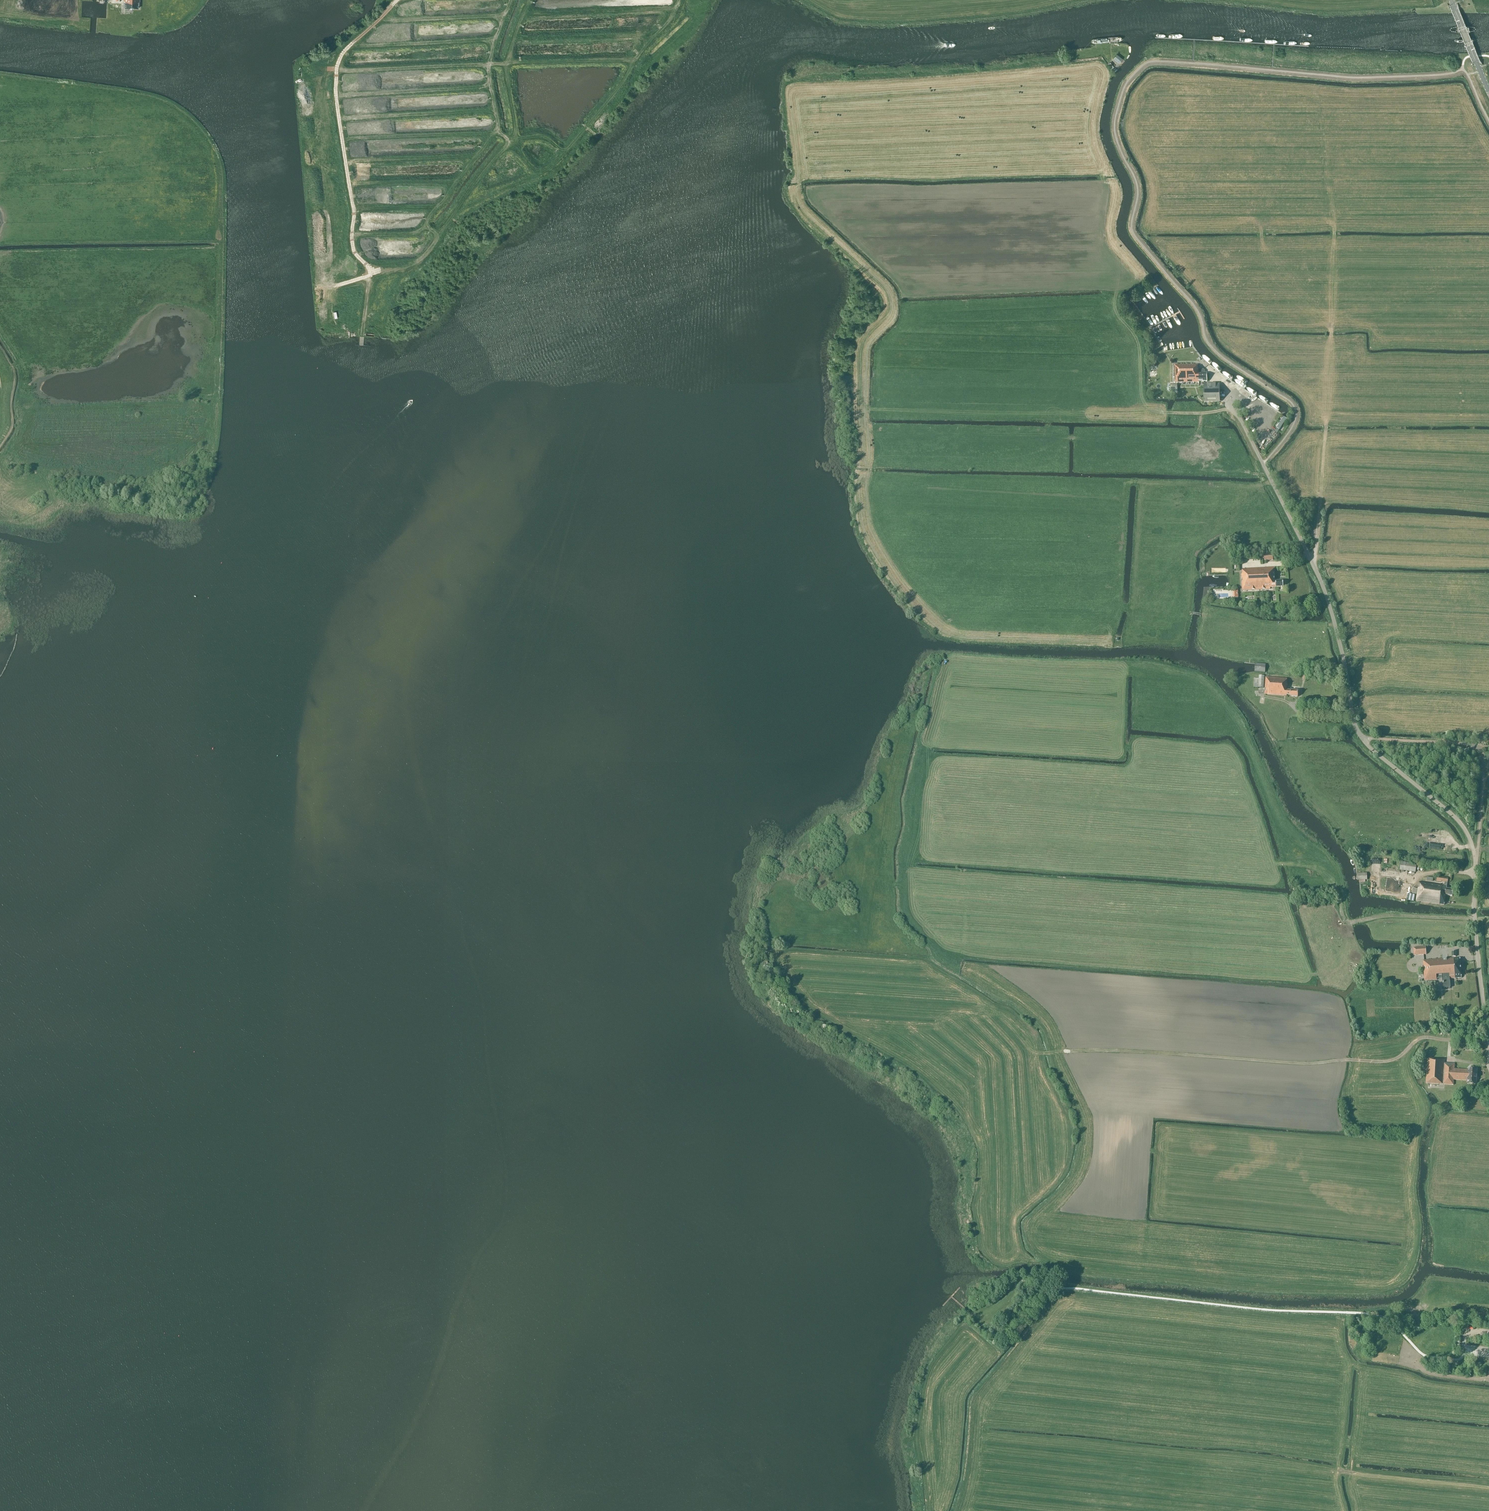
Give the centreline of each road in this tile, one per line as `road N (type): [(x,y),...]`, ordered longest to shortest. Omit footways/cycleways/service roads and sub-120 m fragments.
road 1 (unclassified): [(1488,1056),(1469,836),(1358,730),(1331,609),(1263,463)]
road 2 (track): [(362,336),(369,273),(352,241),(337,68),(396,0)]
road 3 (track): [(1364,740),(1473,744),(1484,772)]

